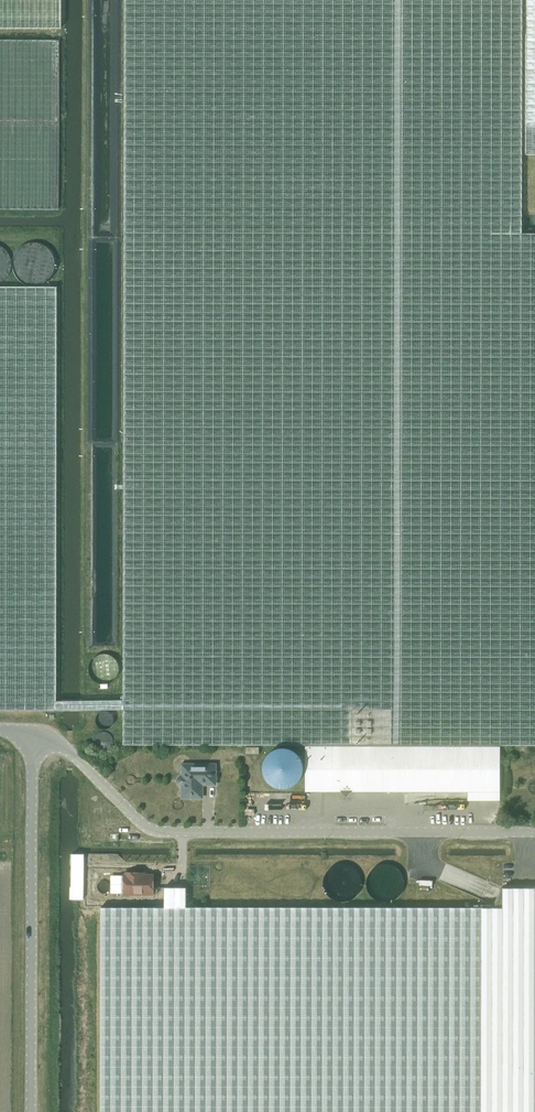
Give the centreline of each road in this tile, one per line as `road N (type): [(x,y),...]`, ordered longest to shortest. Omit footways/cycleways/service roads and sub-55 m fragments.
road 1 (unclassified): [(30,731),(50,737),(156,831),(534,833)]
road 2 (unclassified): [(30,731),(30,1111)]

